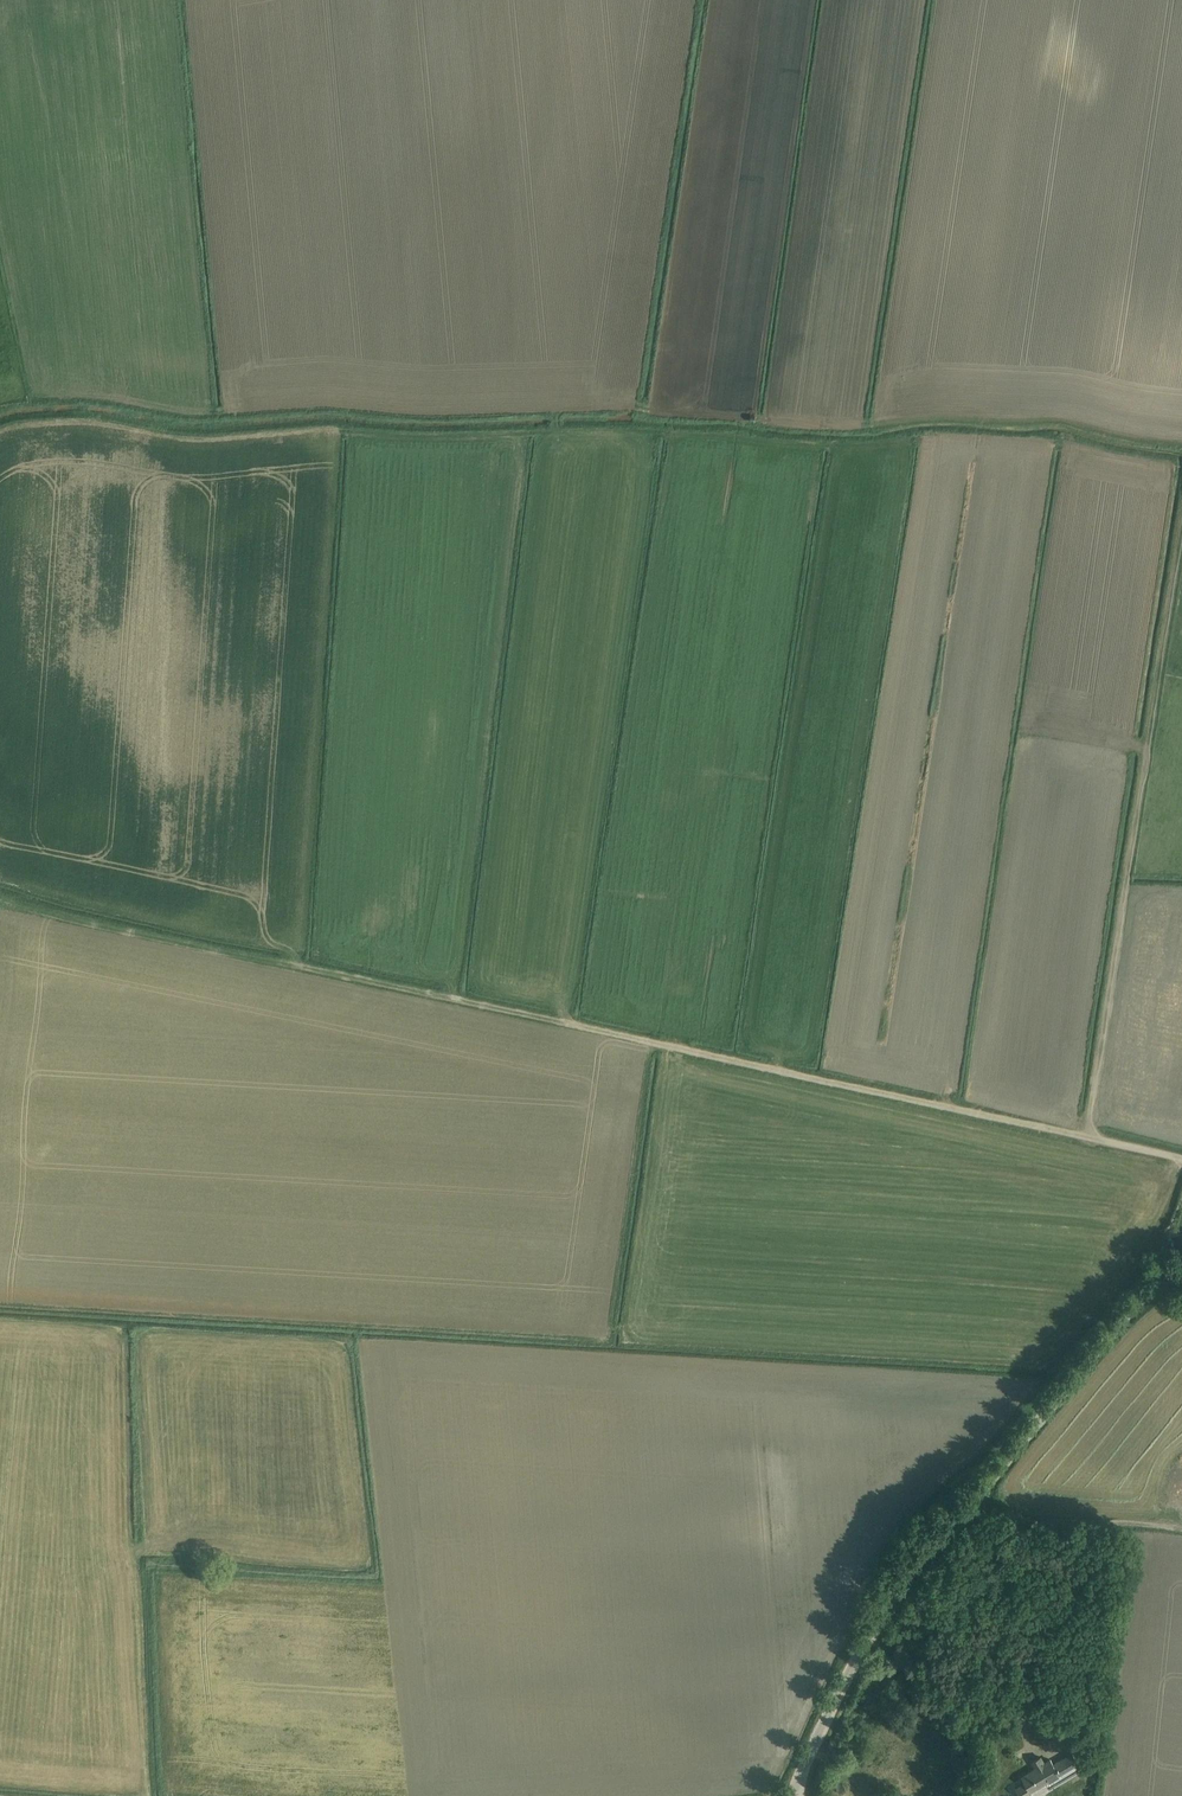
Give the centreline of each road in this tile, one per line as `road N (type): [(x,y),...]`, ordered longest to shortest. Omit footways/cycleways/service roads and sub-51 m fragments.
road 1 (track): [(1088,1137),(0,899)]
road 2 (unclassified): [(796,1795),(844,1686),(919,1570),(1134,1307),(1181,1277)]
road 3 (track): [(1088,1137),(1181,542)]

